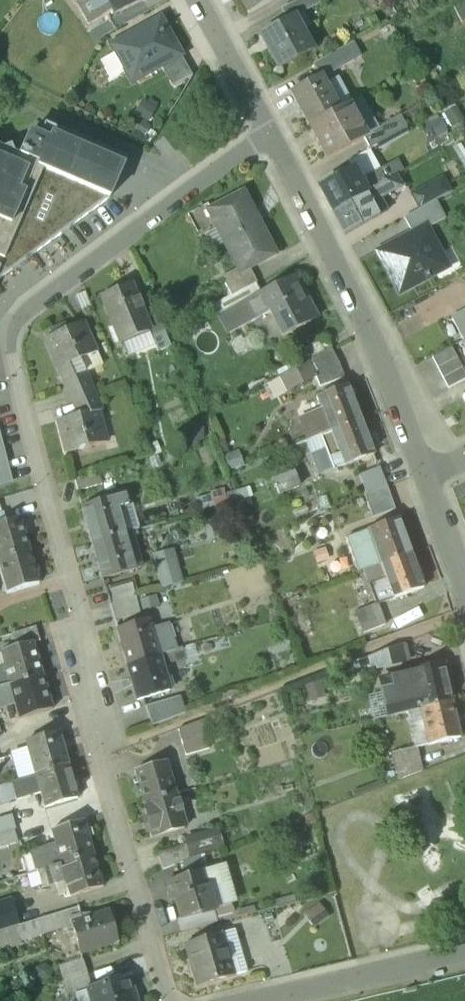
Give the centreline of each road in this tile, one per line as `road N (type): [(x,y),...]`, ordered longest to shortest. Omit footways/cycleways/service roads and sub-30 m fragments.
road 1 (residential): [(270,133),(14,325),(18,385),(103,692),(80,699),(167,1000)]
road 2 (residential): [(428,478),(346,284),(270,133)]
road 3 (residential): [(464,952),(256,1000)]
road 4 (residential): [(270,133),(203,0)]

